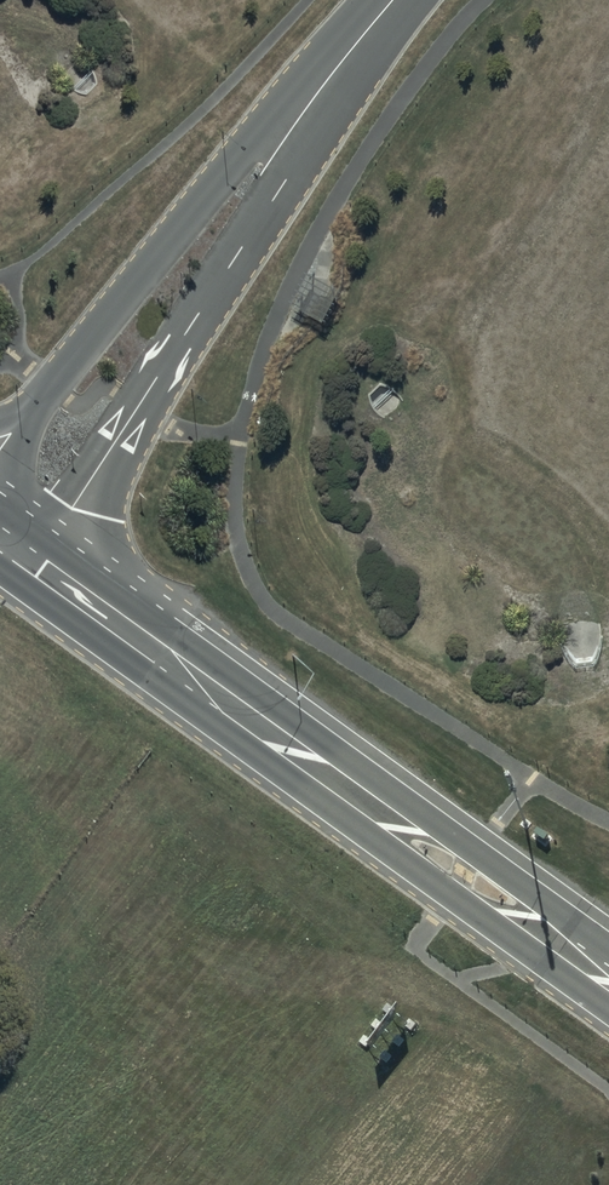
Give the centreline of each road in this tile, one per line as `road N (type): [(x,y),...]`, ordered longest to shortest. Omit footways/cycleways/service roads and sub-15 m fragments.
road 1 (secondary): [(608,1008),(17,583)]
road 2 (secondary): [(48,543),(608,948)]
road 3 (residential): [(335,74),(287,180),(48,543)]
road 4 (residential): [(0,453),(238,155),(335,74)]

